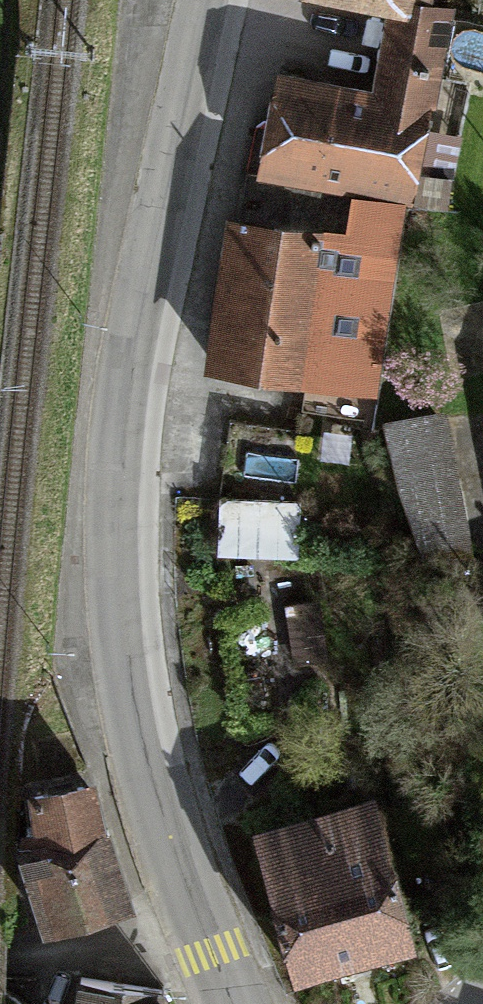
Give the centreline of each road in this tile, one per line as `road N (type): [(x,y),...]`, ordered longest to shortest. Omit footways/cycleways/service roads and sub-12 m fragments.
road 1 (primary): [(236,1003),(153,792),(118,650),(111,482),(199,0)]

